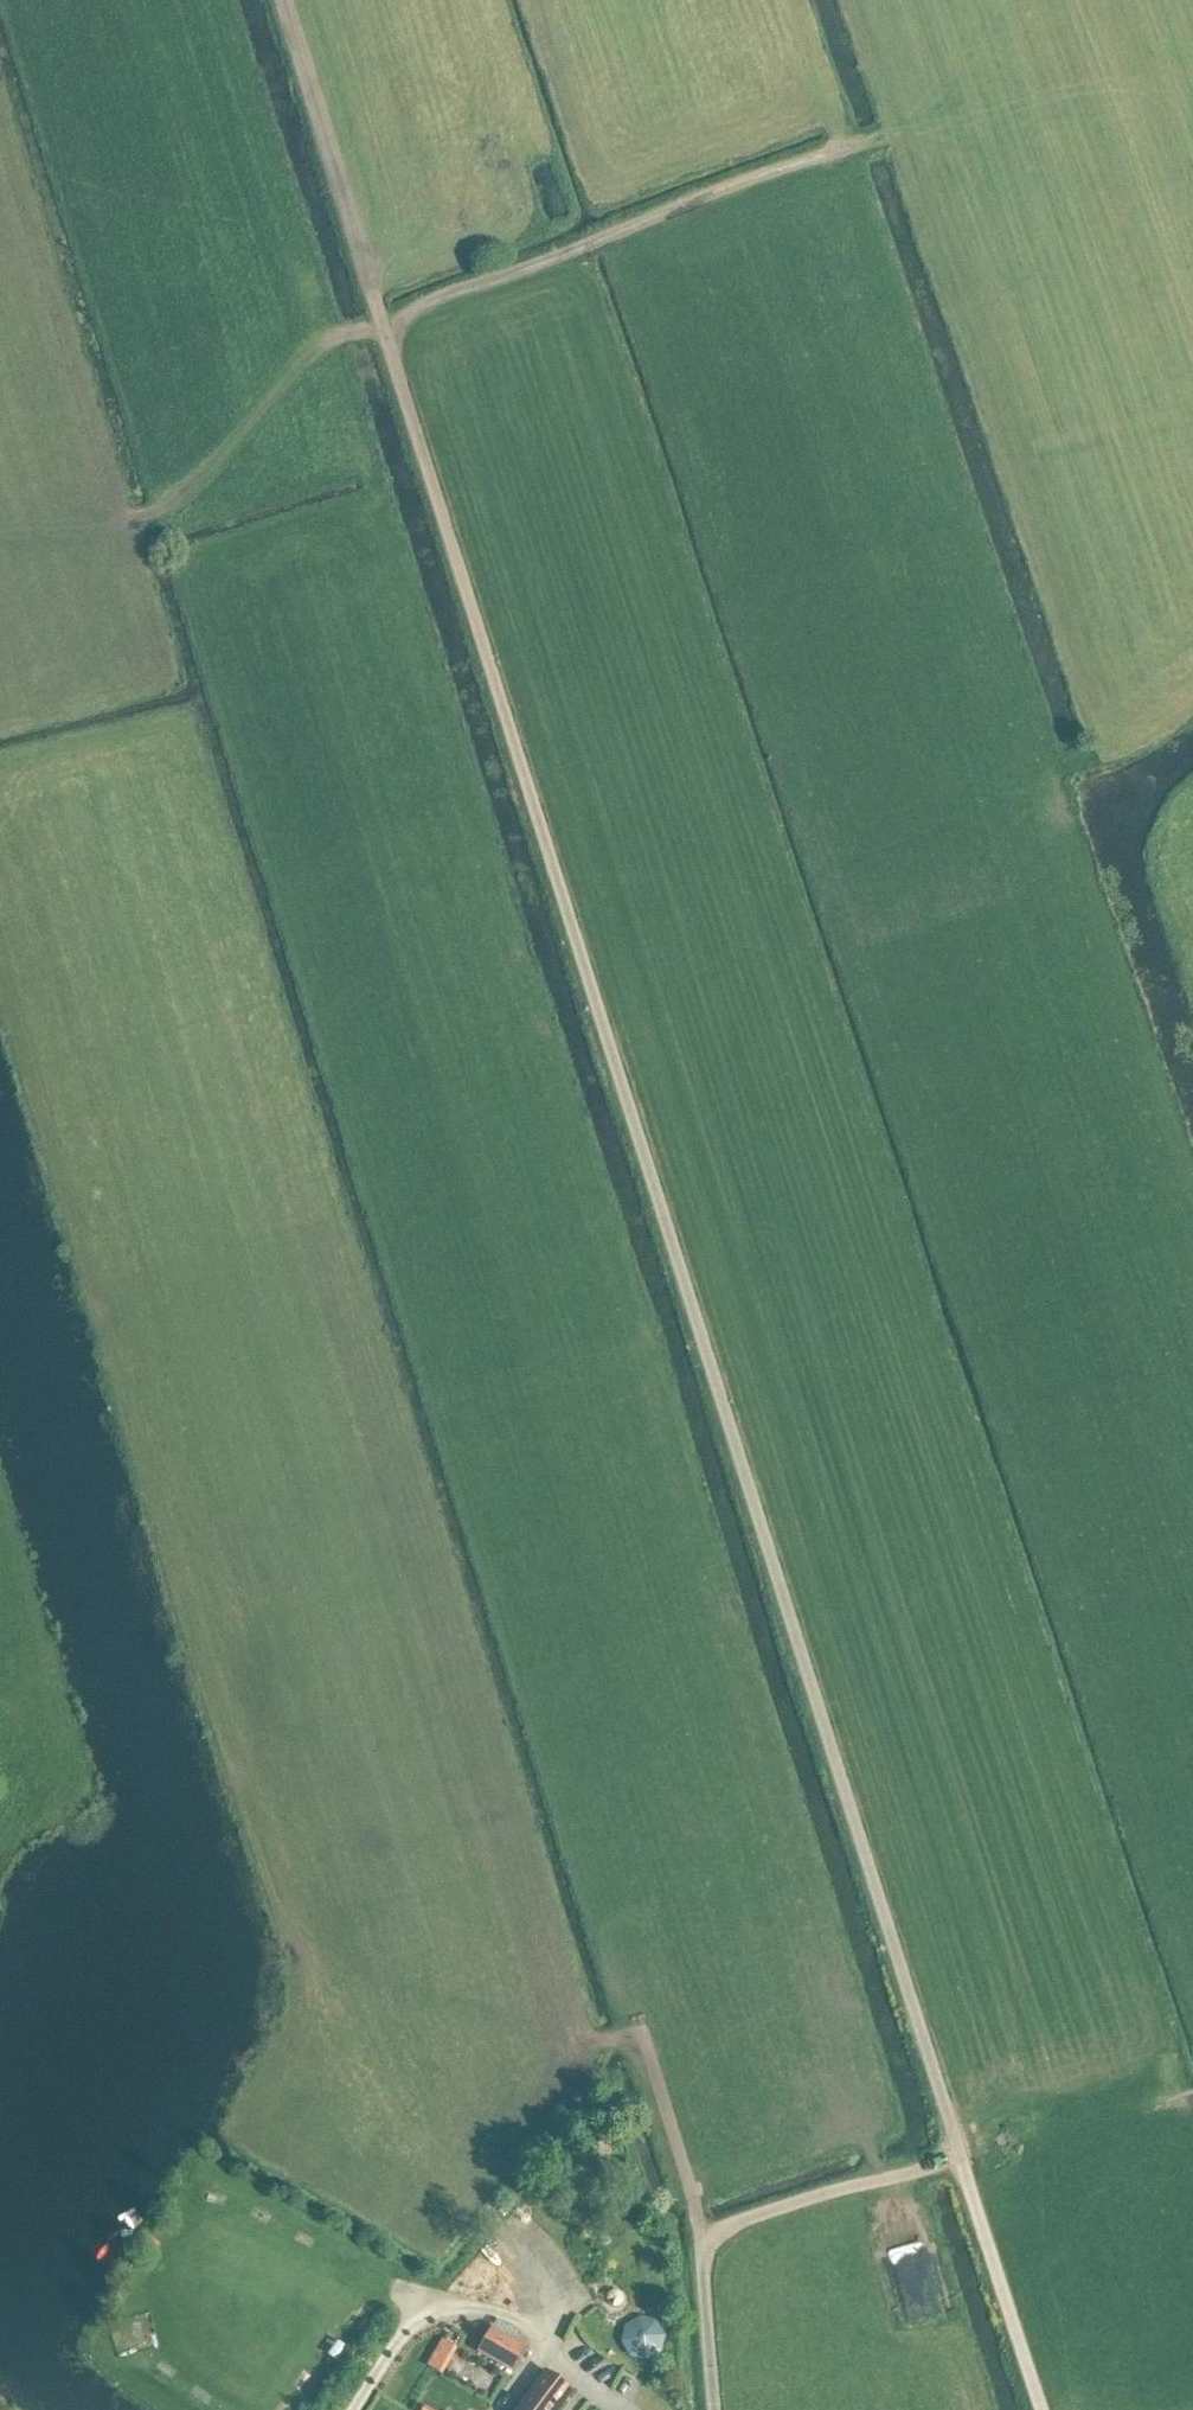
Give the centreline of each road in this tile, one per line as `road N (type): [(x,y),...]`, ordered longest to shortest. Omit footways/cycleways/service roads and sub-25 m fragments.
road 1 (track): [(558,2362),(500,2320),(439,2317),(405,2332),(353,2409)]

